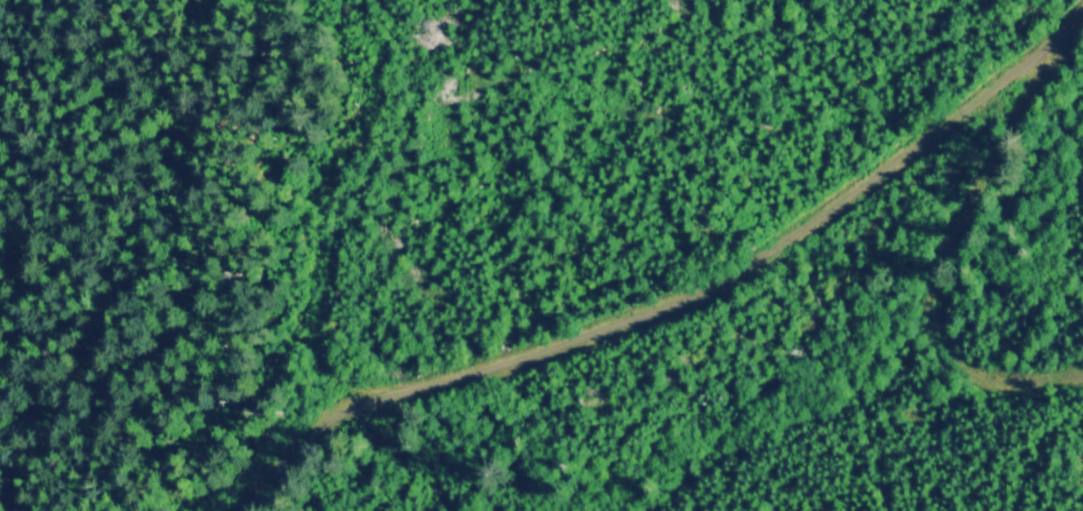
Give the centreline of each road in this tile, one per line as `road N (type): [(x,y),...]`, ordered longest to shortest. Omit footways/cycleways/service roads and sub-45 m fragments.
road 1 (track): [(232,510),(290,456),(359,408),(505,369),(726,284),(1046,55)]
road 2 (track): [(1082,378),(993,385),(947,358),(932,331),(931,290),(944,239),(995,161),(1046,55)]
road 3 (track): [(394,397),(362,395),(344,382),(320,331),(329,246),(392,109),(396,82),(377,28)]

